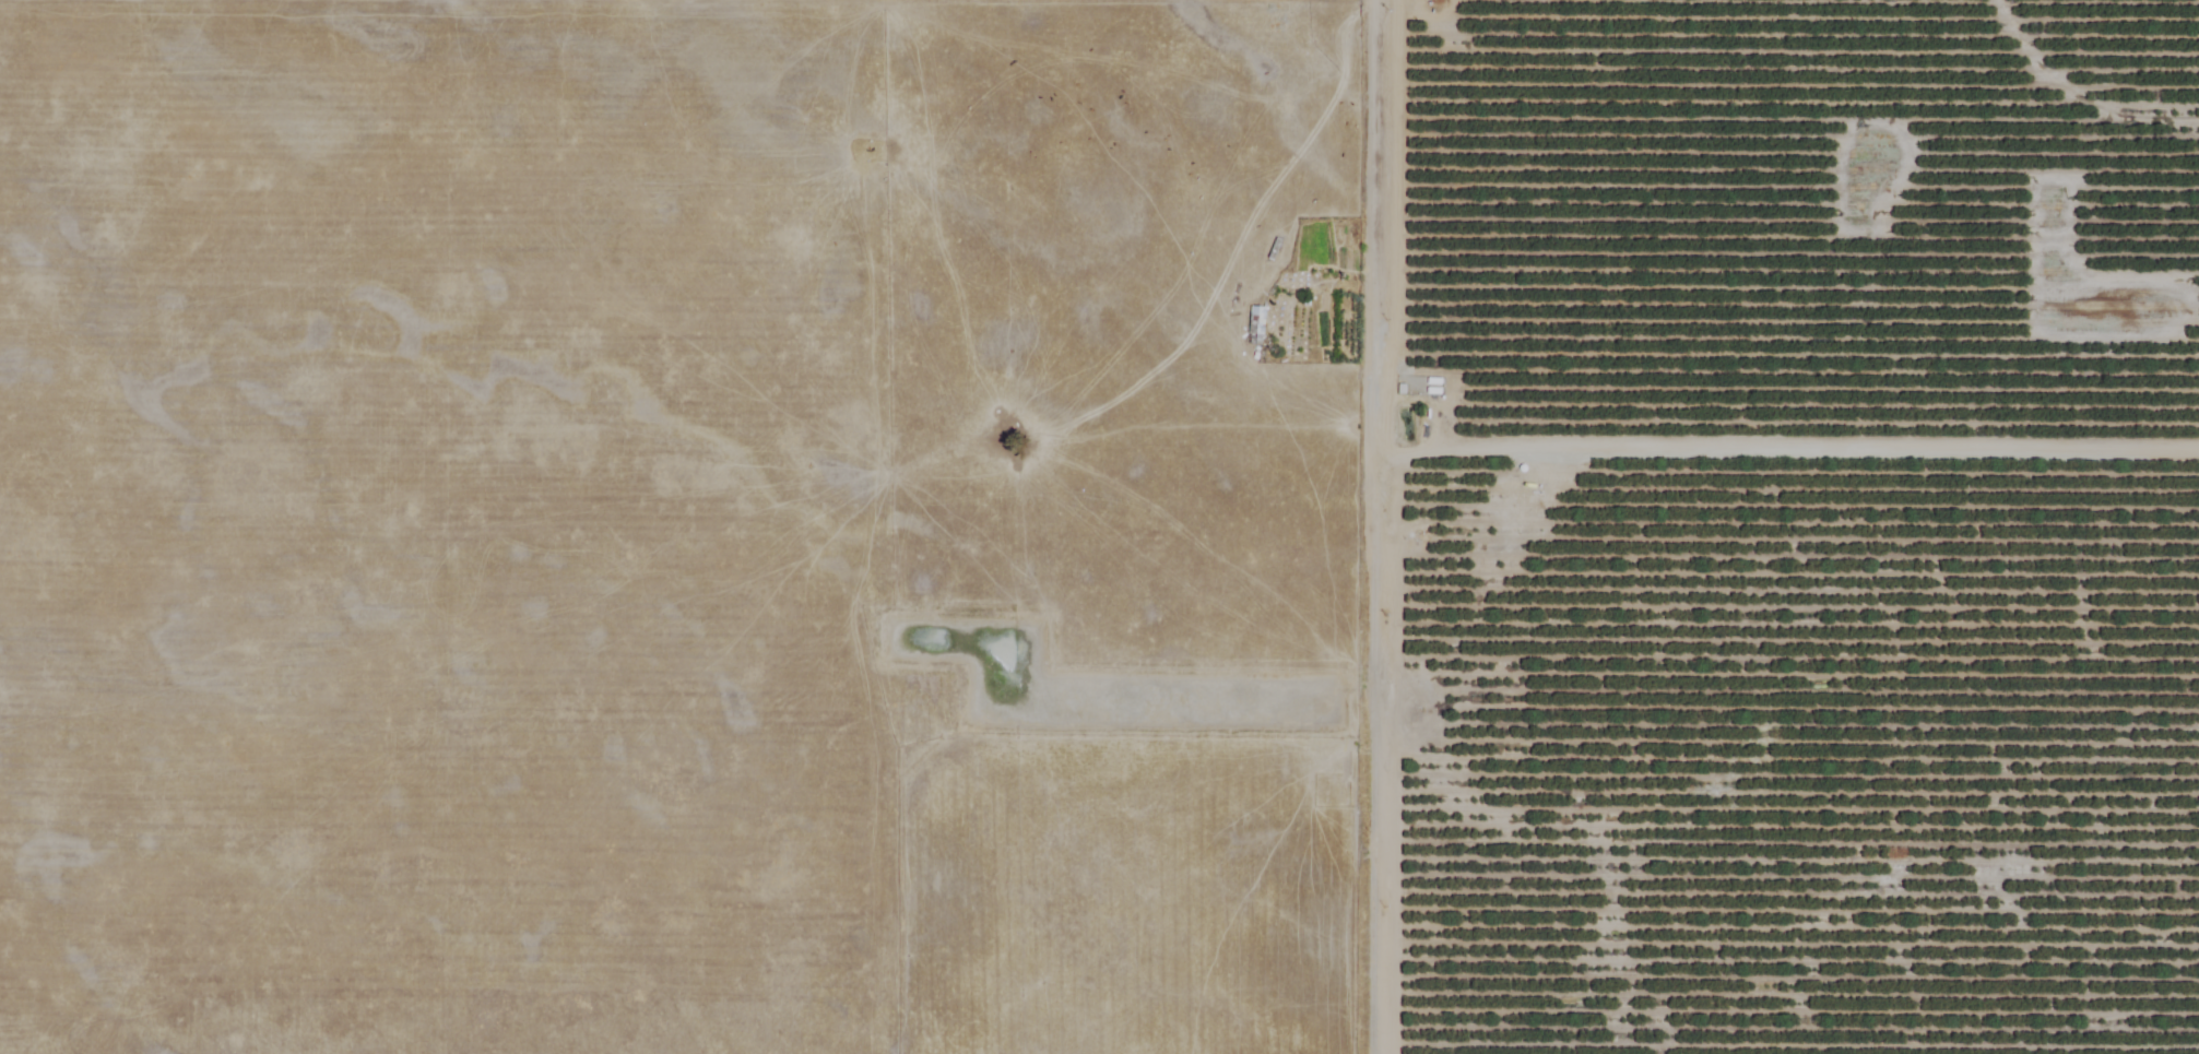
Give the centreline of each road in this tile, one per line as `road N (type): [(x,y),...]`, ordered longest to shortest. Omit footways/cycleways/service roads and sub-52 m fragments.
road 1 (residential): [(1385,1053),(1388,0)]

